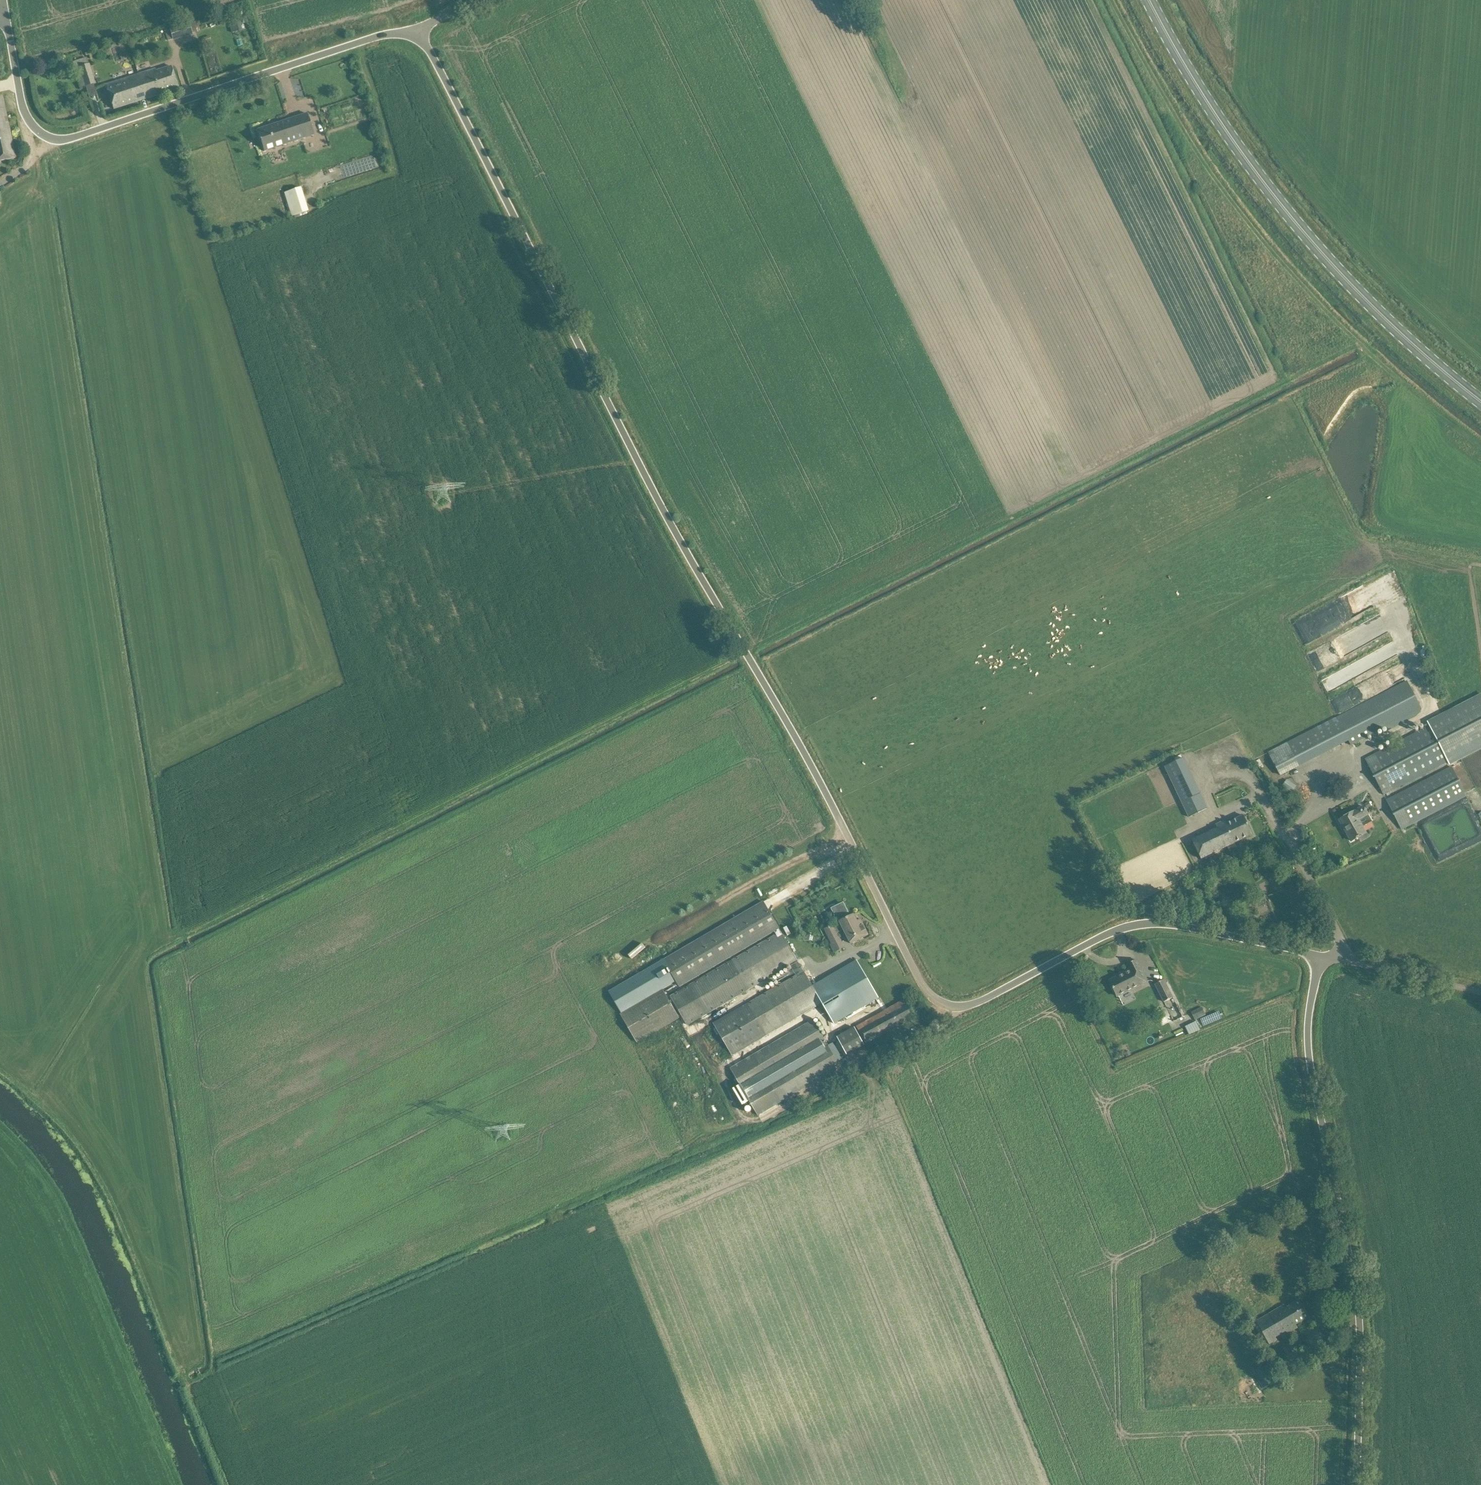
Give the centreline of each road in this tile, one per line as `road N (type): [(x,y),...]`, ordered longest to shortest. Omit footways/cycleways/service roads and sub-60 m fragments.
road 1 (unclassified): [(1327,958),(1154,922),(1104,934),(984,1001),(956,1008),(934,995),(648,483),(444,72),(413,33)]
road 2 (unclassified): [(1355,1484),(1359,1299),(1308,1058),(1306,1019),(1327,958)]
road 3 (secondary): [(1480,402),(1374,308),(1296,223),(1209,104),(1149,0)]
road 4 (unclassified): [(413,33),(56,140),(32,127),(19,99),(4,14)]
road 5 (unclassified): [(1327,958),(1480,993)]

